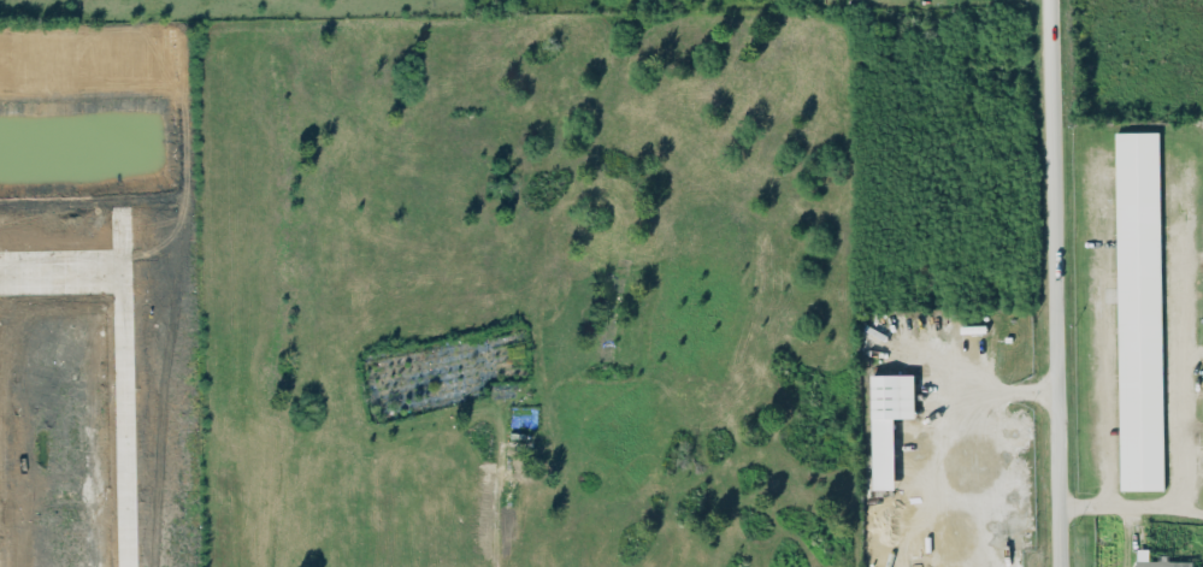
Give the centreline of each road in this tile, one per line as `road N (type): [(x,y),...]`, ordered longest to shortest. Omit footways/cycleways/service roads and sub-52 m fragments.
road 1 (tertiary): [(1059,566),(1049,0)]

